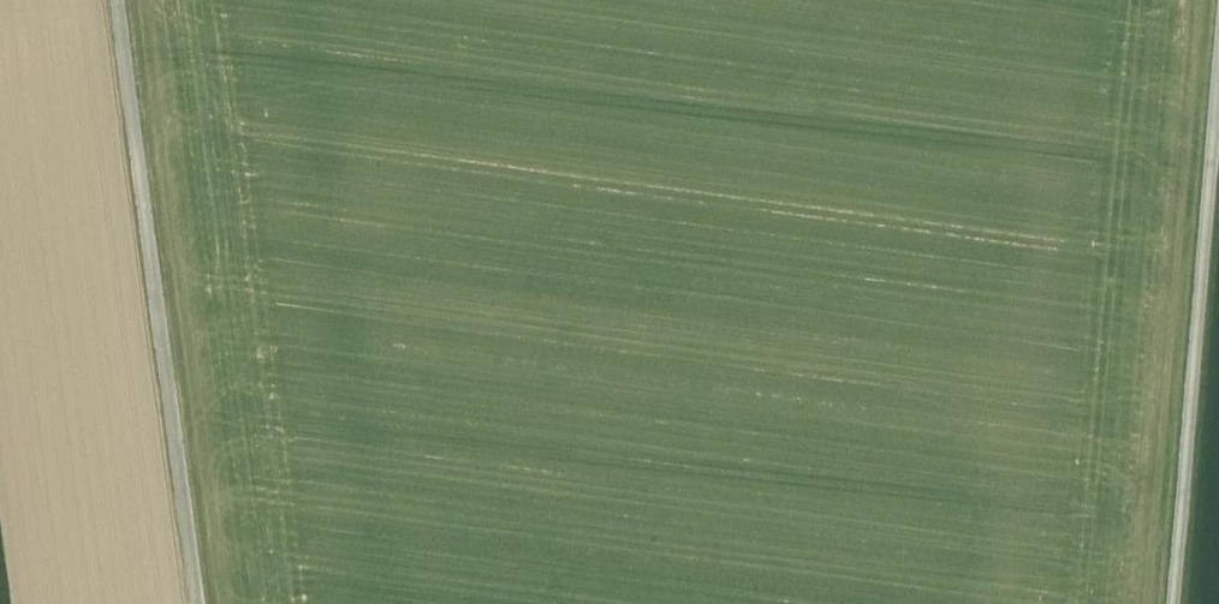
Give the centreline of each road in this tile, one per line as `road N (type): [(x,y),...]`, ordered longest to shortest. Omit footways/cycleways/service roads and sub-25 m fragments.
road 1 (unclassified): [(197,603),(119,0)]
road 2 (unclassified): [(1218,56),(1170,603)]

